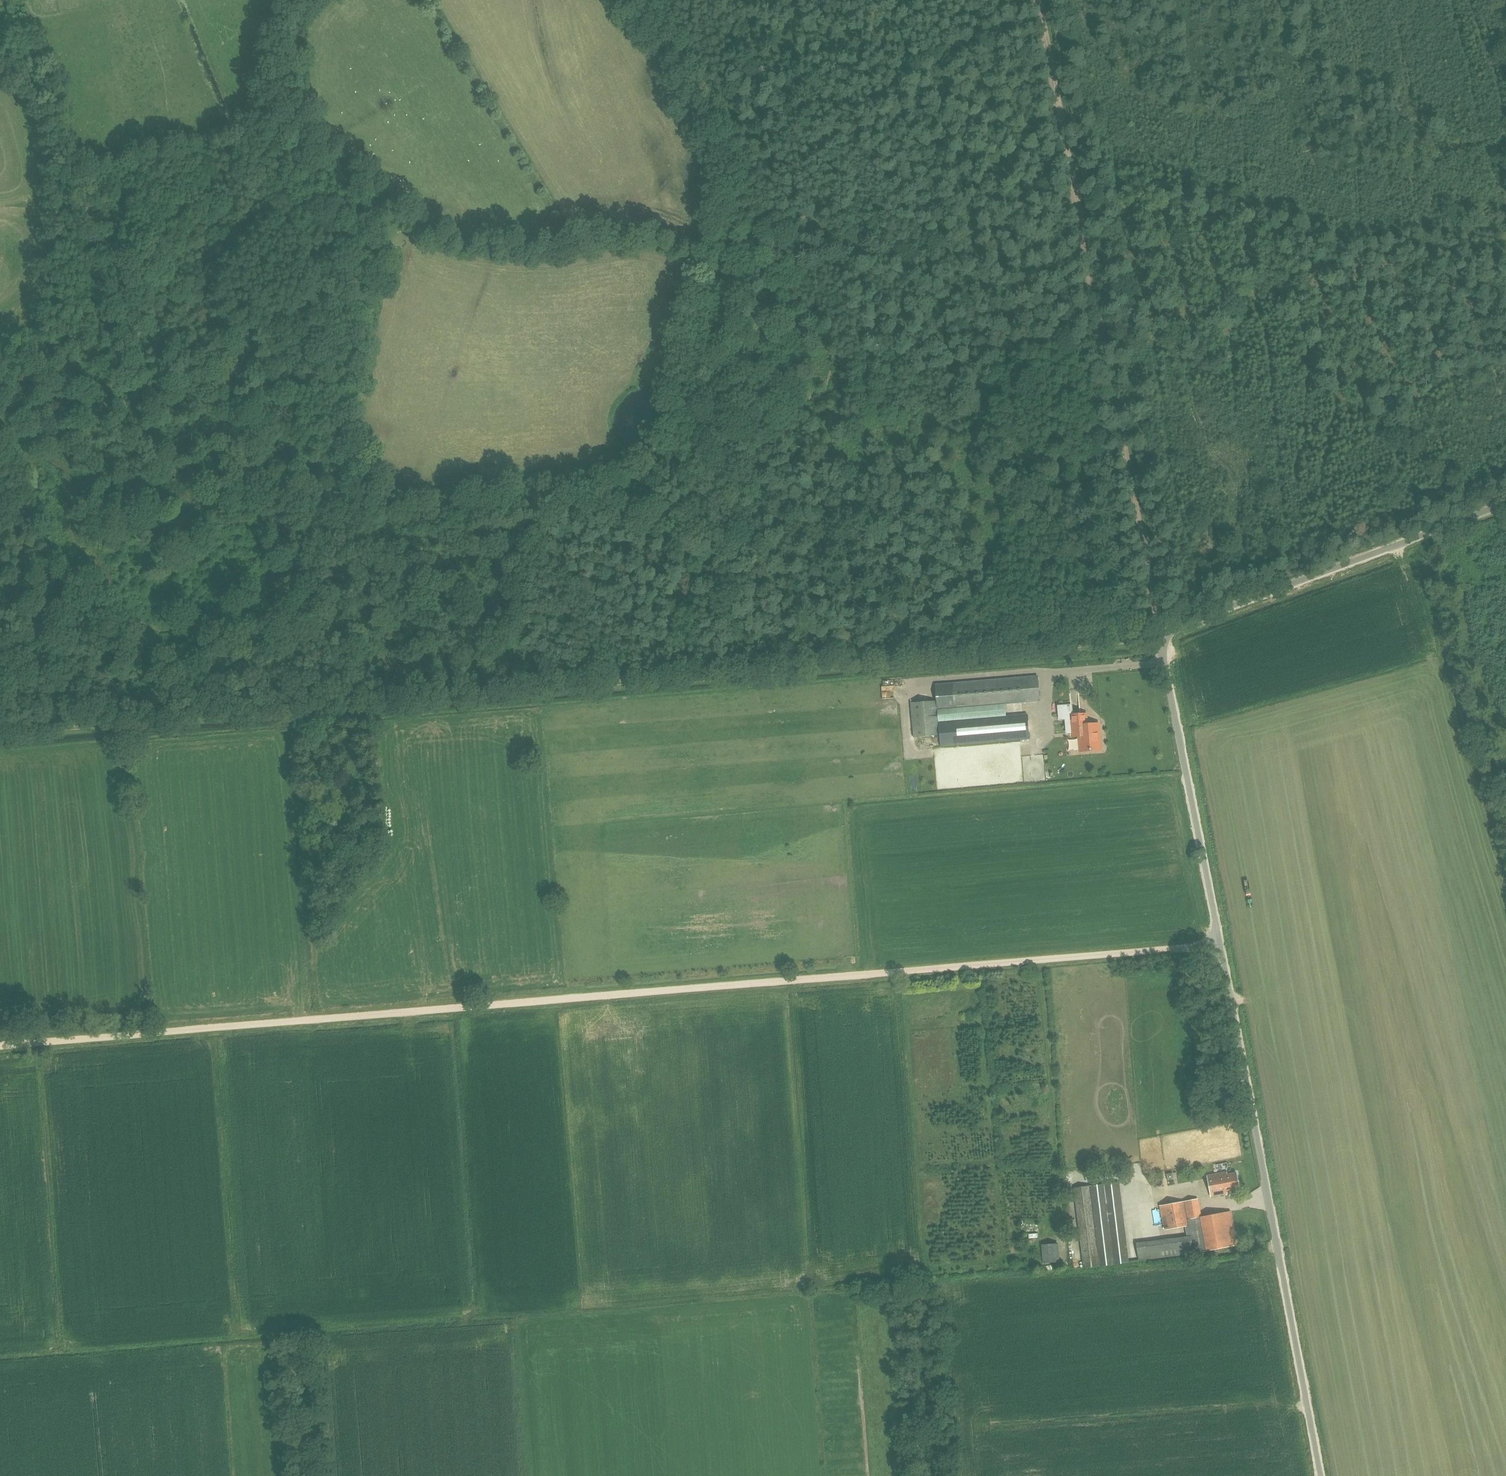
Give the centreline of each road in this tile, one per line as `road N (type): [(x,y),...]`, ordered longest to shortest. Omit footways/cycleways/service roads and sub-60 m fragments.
road 1 (track): [(0,1047),(1220,943)]
road 2 (unclassified): [(1321,1475),(1162,634),(1505,506)]
road 3 (track): [(1157,611),(1039,0)]
road 4 (track): [(1041,10),(928,63)]

